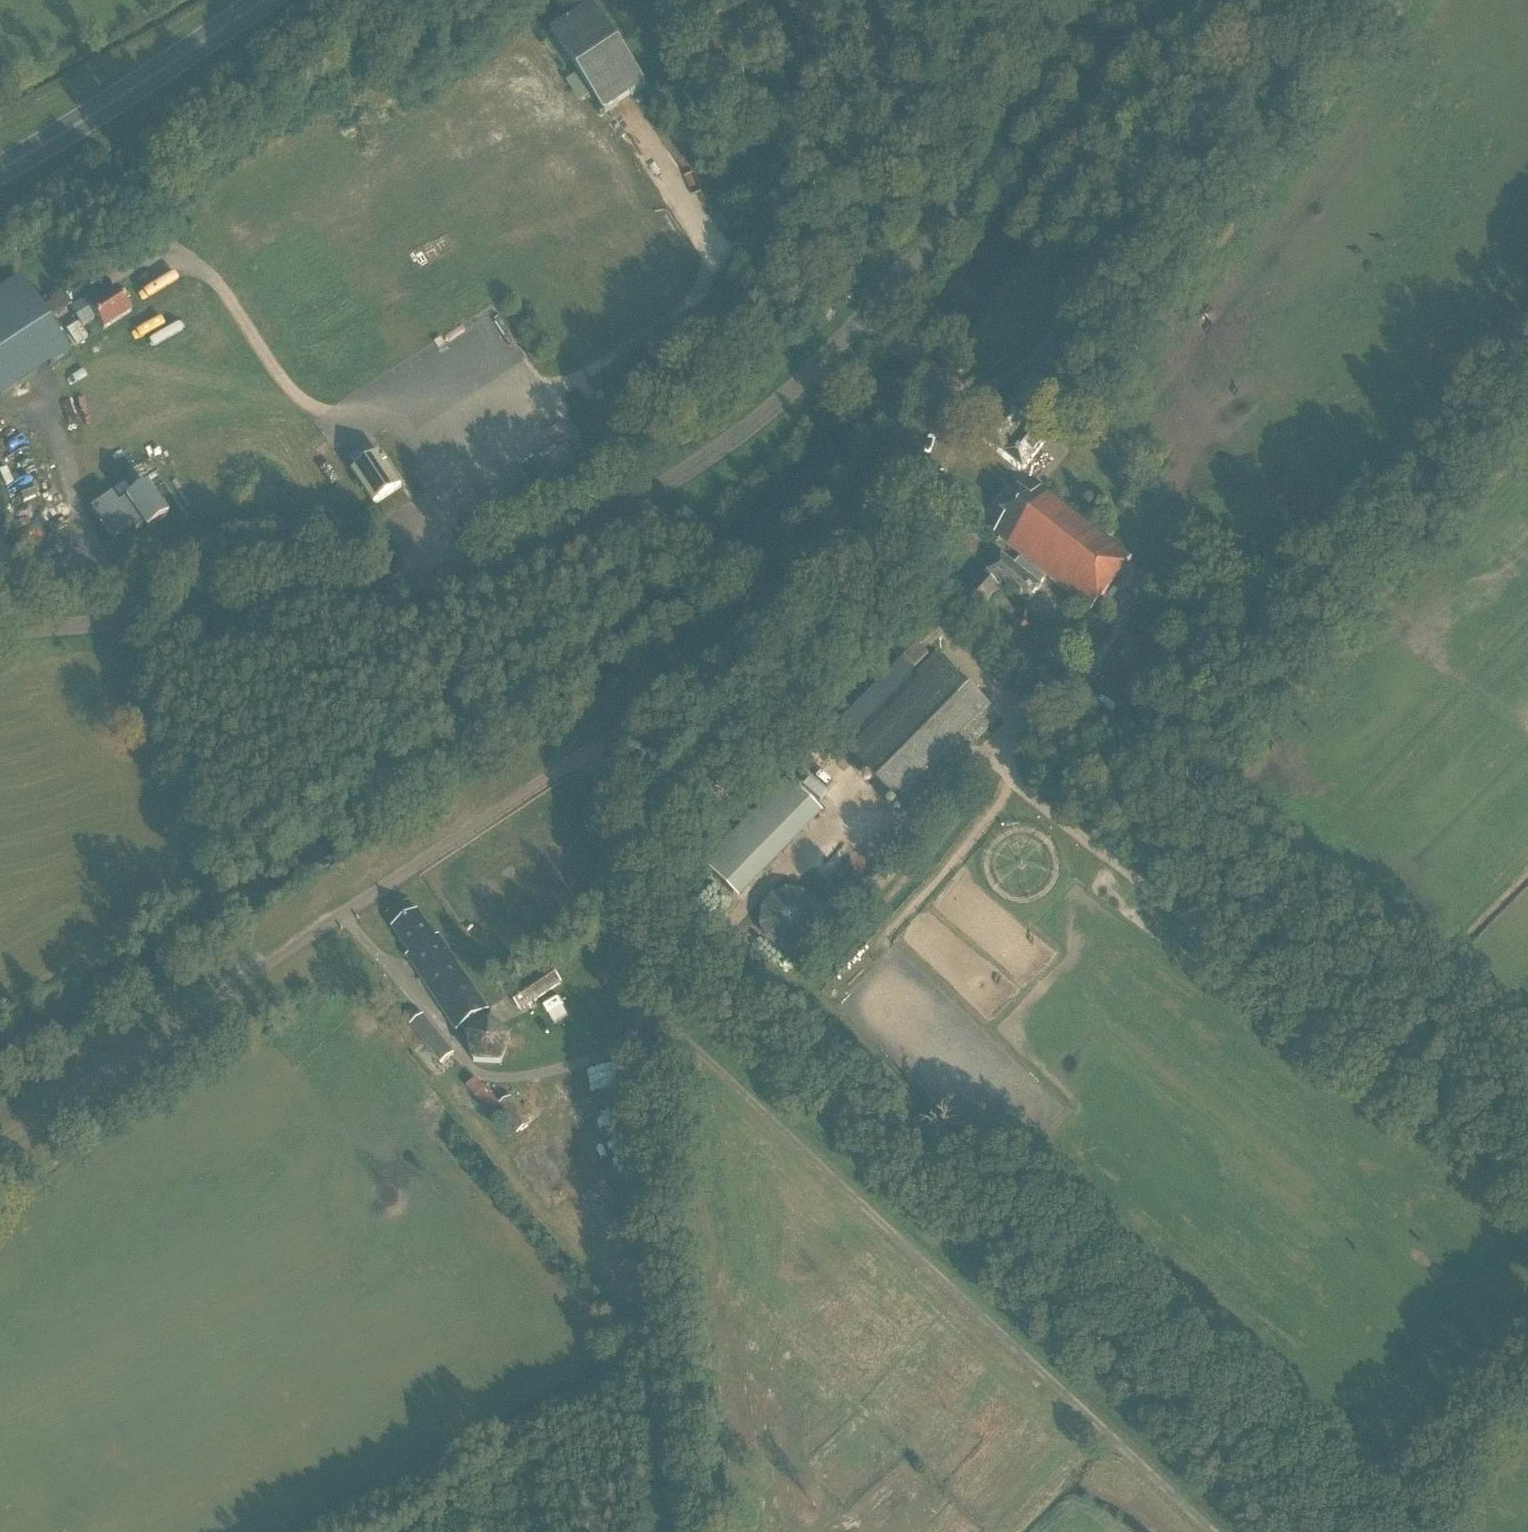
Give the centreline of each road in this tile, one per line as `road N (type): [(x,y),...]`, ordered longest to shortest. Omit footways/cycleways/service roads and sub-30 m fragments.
road 1 (unclassified): [(0,1146),(734,653),(882,528),(947,444),(950,400),(943,384),(863,318)]
road 2 (unclassified): [(0,633),(319,602),(520,554),(634,502),(731,441),(863,318)]
road 3 (track): [(718,933),(1360,1531)]
road 4 (track): [(1527,1185),(1012,782)]
road 5 (unclassified): [(863,318),(1120,0)]
road 6 (track): [(1108,269),(1293,0)]
road 7 (trunk): [(267,0),(0,170)]

